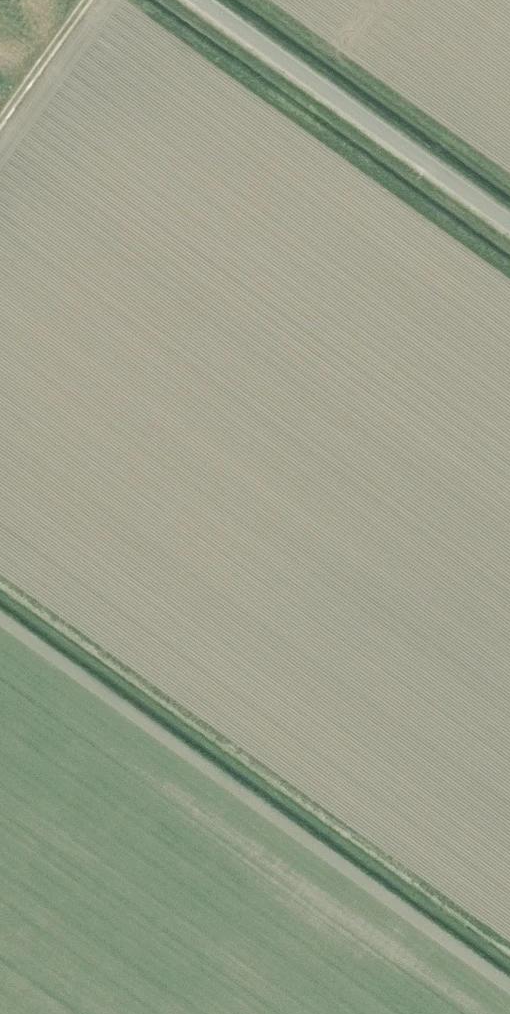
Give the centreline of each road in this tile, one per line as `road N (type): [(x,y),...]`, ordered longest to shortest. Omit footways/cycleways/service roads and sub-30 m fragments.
road 1 (unclassified): [(509,222),(202,0)]

